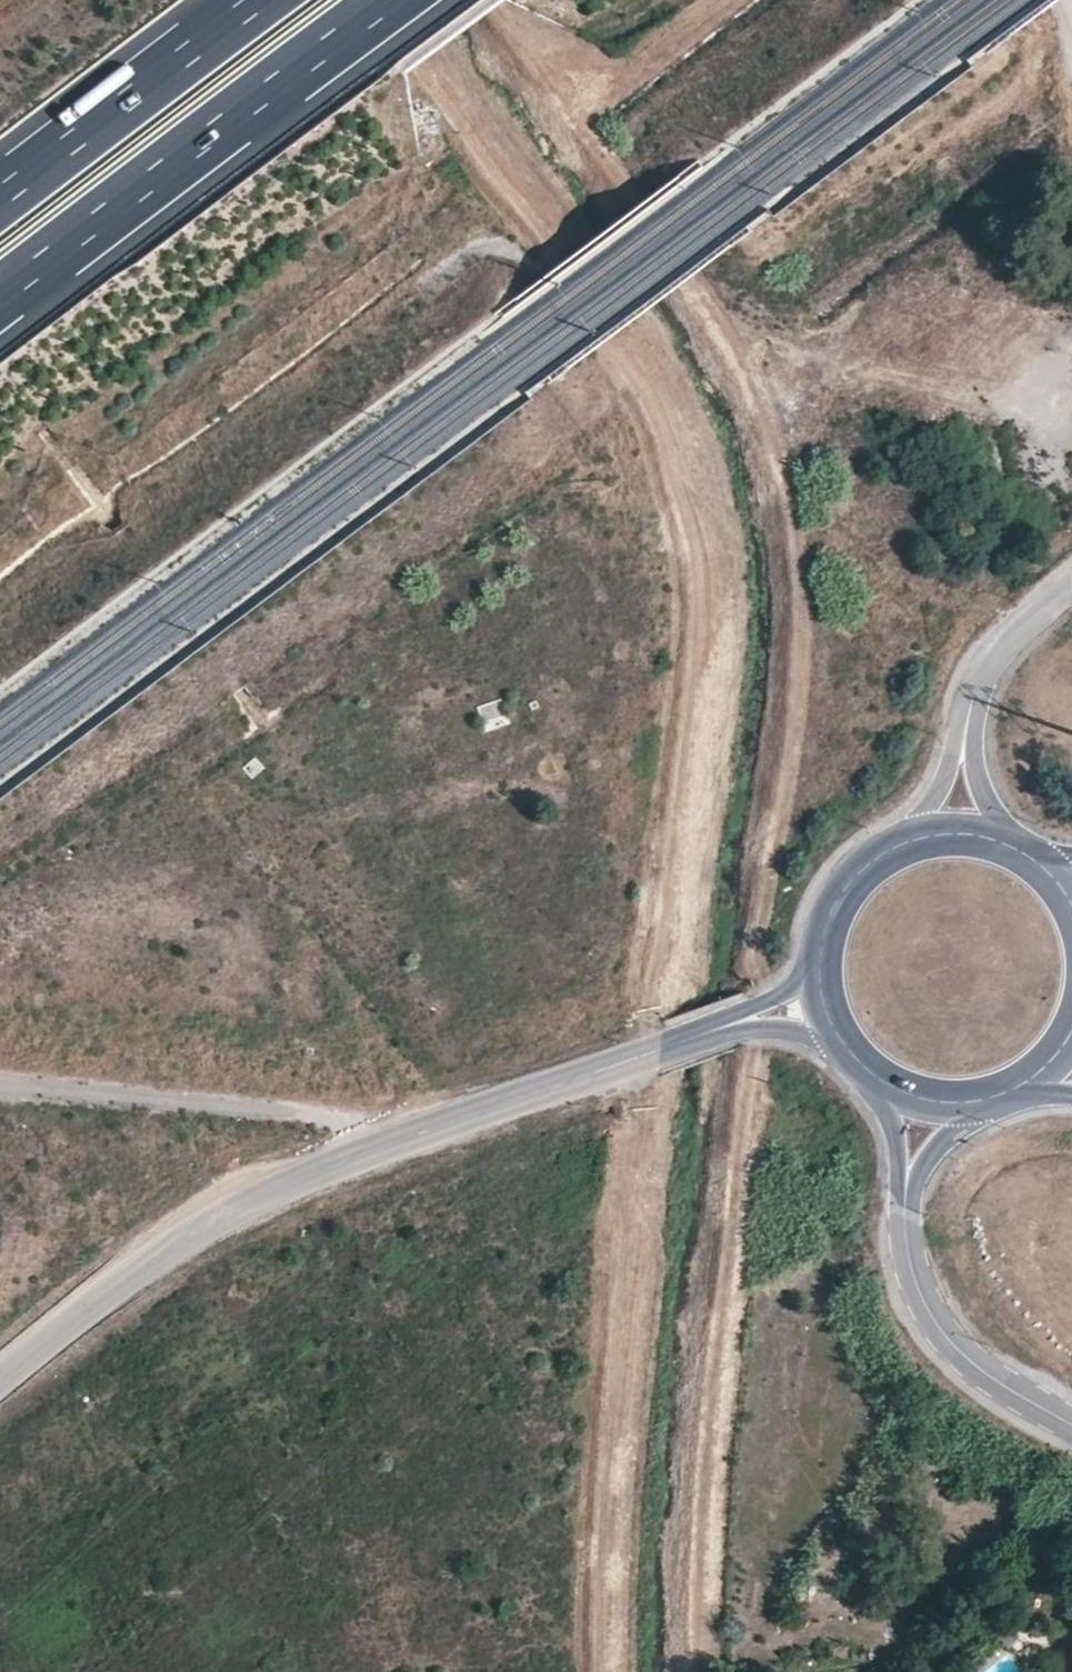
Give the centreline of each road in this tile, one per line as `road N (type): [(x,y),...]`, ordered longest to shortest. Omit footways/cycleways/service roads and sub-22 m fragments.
road 1 (tertiary): [(0,1382),(187,1236),(459,1114),(735,1022)]
road 2 (motorway): [(0,297),(390,0)]
road 3 (motorway): [(260,0),(0,198)]
road 4 (tertiary): [(1071,1422),(1015,1395),(952,1338),(909,1269),(908,1188)]
road 5 (unclassified): [(962,757),(986,664),(1071,586)]
road 6 (tertiary): [(912,835),(854,871),(820,932),(816,967)]
road 7 (tertiary): [(908,1188),(989,1098)]

